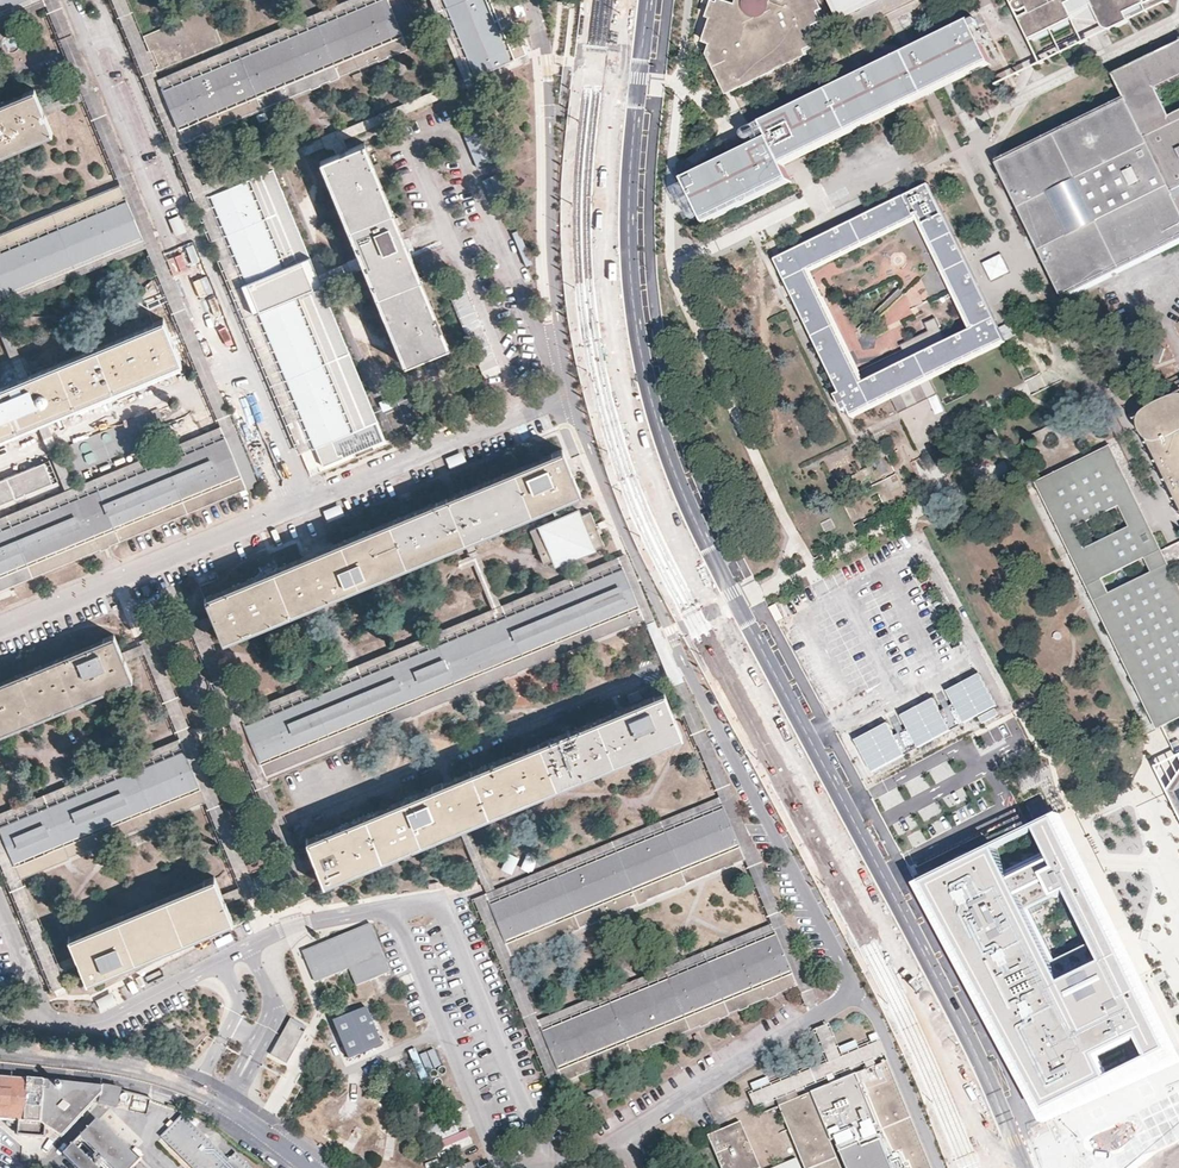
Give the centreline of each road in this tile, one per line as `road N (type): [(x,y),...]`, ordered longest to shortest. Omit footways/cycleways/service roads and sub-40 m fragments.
road 1 (secondary): [(1025,1167),(969,1036),(699,526),(659,428),(636,325),(630,239),(648,0)]
road 2 (residential): [(306,1167),(193,1092),(136,1075),(0,1059)]

